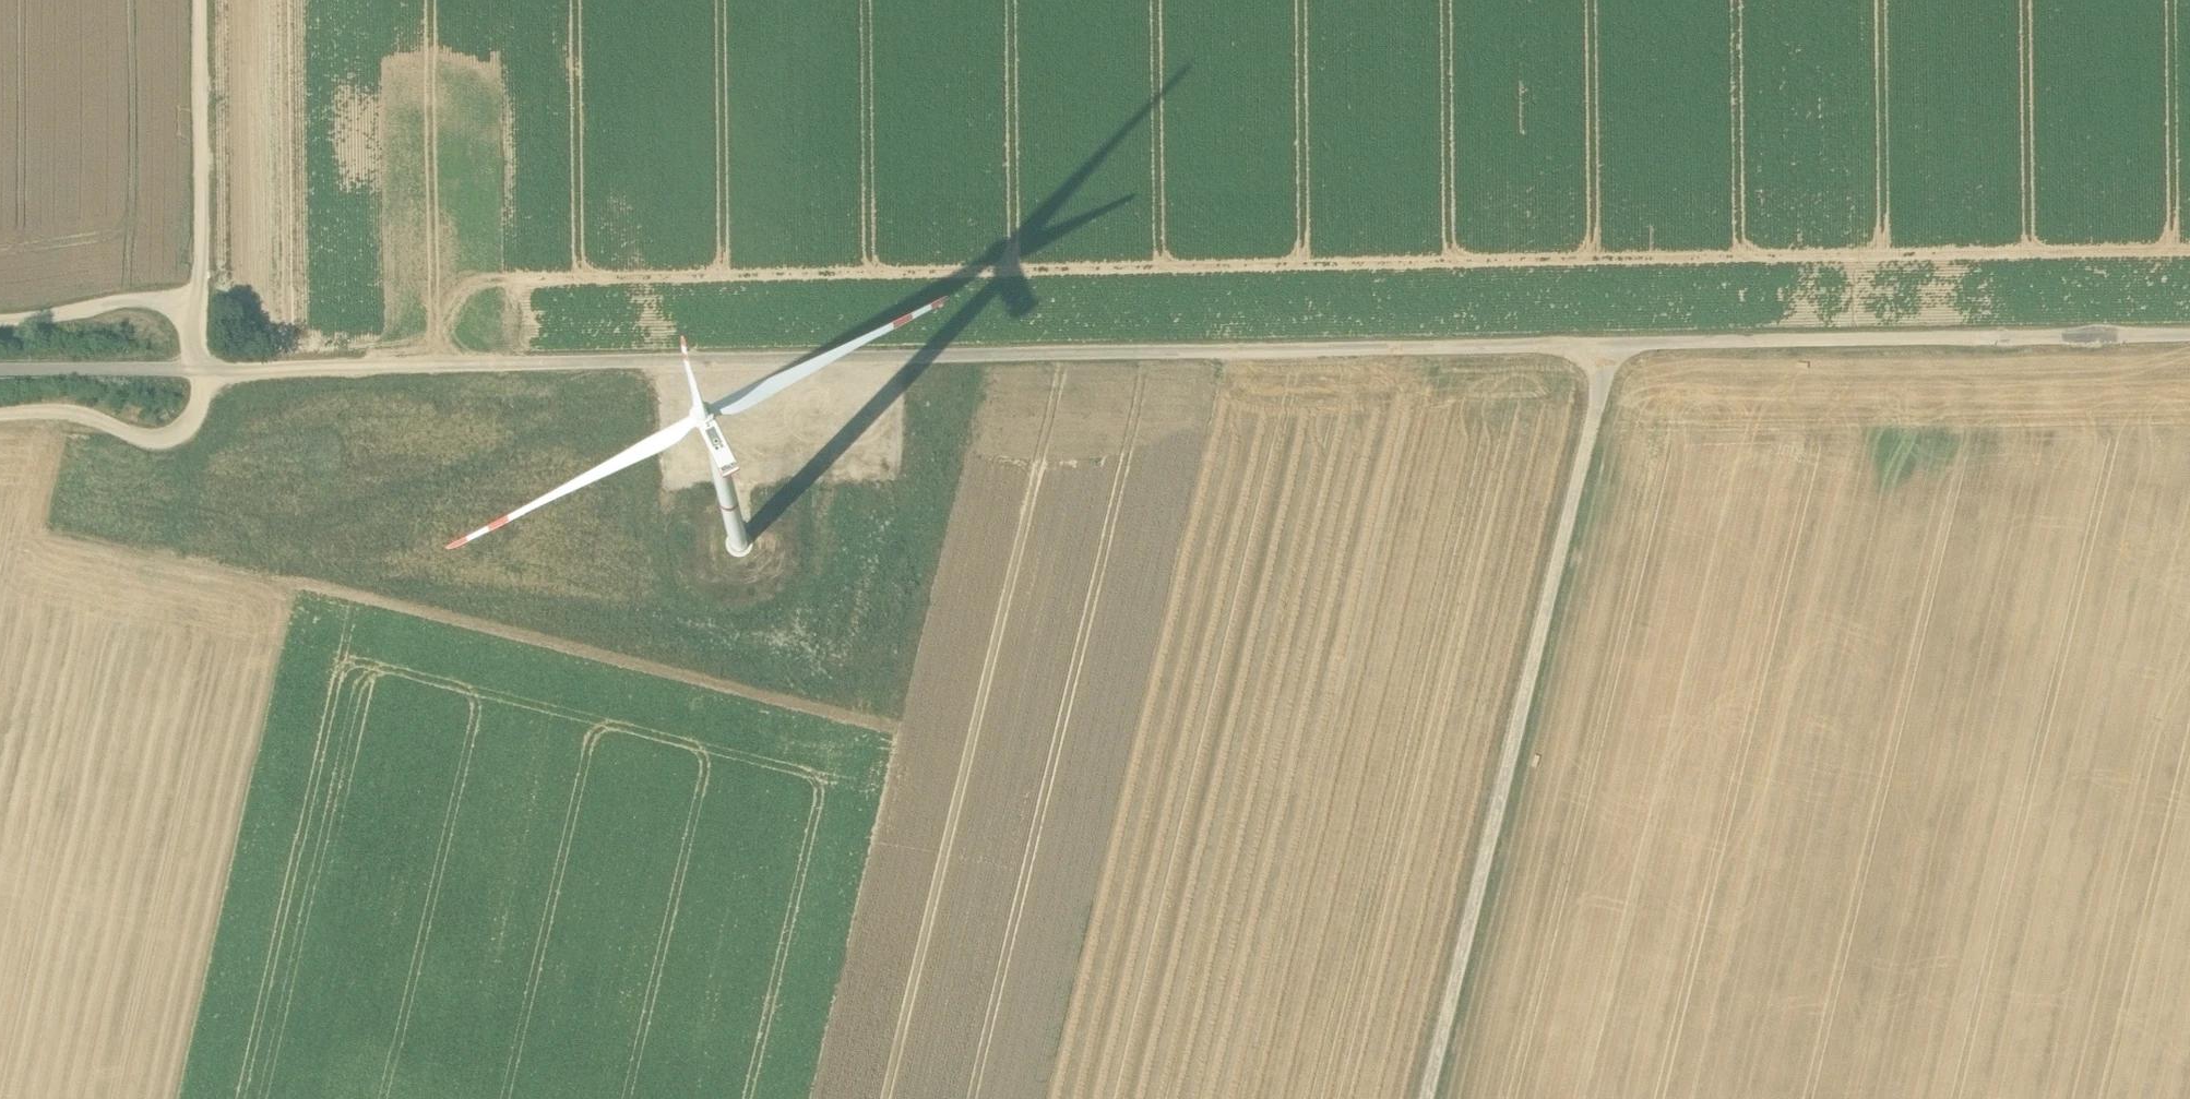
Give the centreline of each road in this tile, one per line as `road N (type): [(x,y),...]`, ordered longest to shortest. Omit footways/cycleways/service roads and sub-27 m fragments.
road 1 (unclassified): [(2189,335),(0,369)]
road 2 (track): [(1610,343),(1427,1098)]
road 3 (track): [(204,369),(199,0)]
road 4 (track): [(204,369),(197,413),(170,439),(146,439),(65,409),(0,413)]
road 5 (track): [(0,319),(47,322),(115,302),(201,292)]

